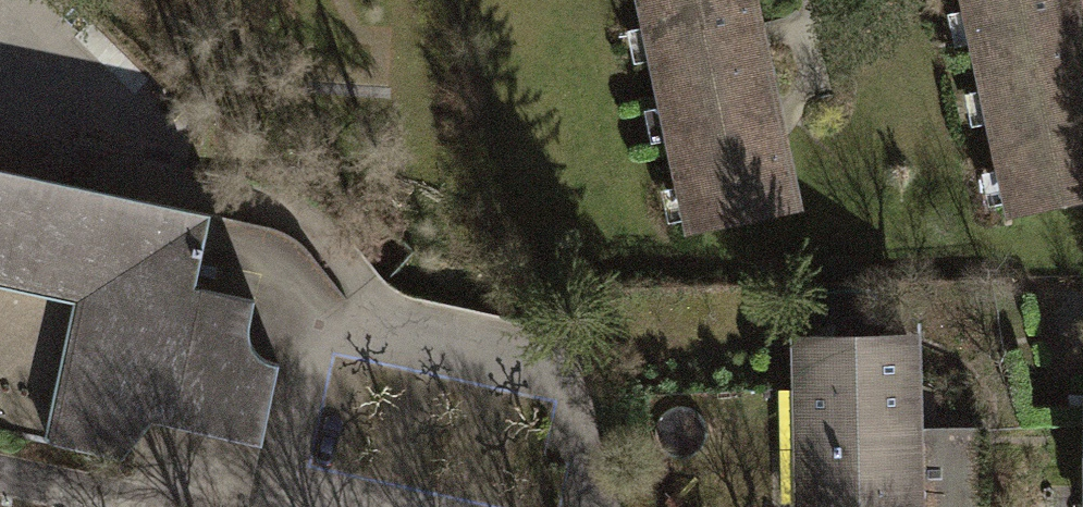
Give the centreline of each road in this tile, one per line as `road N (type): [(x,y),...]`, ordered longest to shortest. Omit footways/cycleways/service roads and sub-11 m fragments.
road 1 (residential): [(278,502),(306,369),(332,332),(349,329),(559,372),(582,411),(596,506)]

